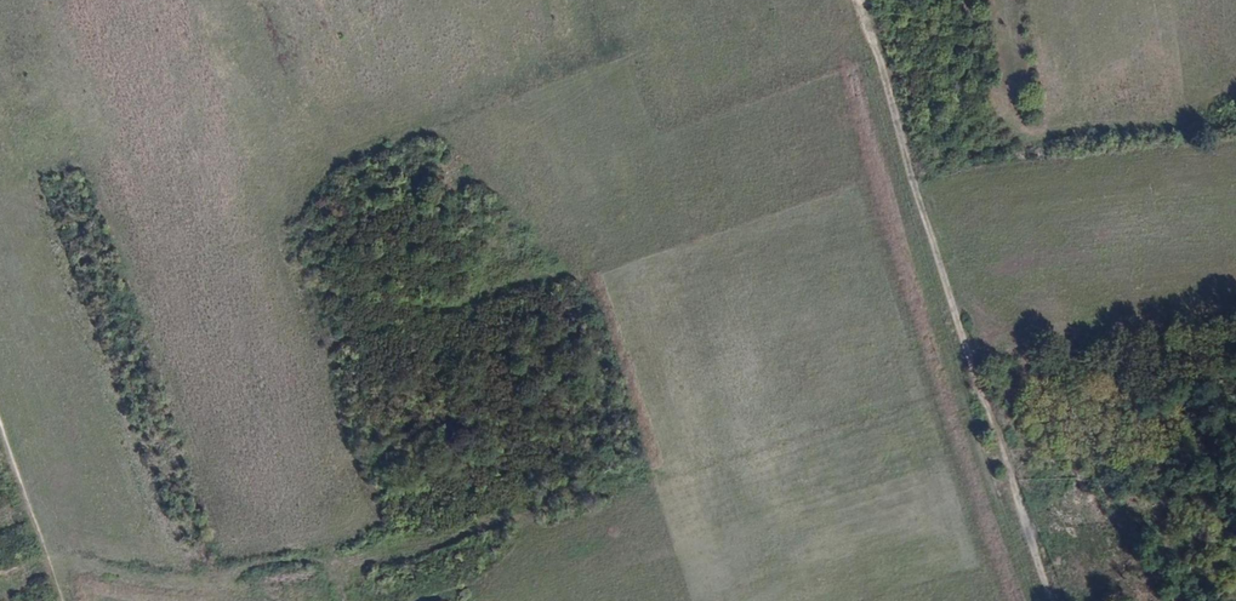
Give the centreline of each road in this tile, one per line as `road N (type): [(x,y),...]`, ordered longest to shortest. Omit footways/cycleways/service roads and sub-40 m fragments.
road 1 (track): [(863,0),(1056,600)]
road 2 (track): [(61,600),(0,428)]

